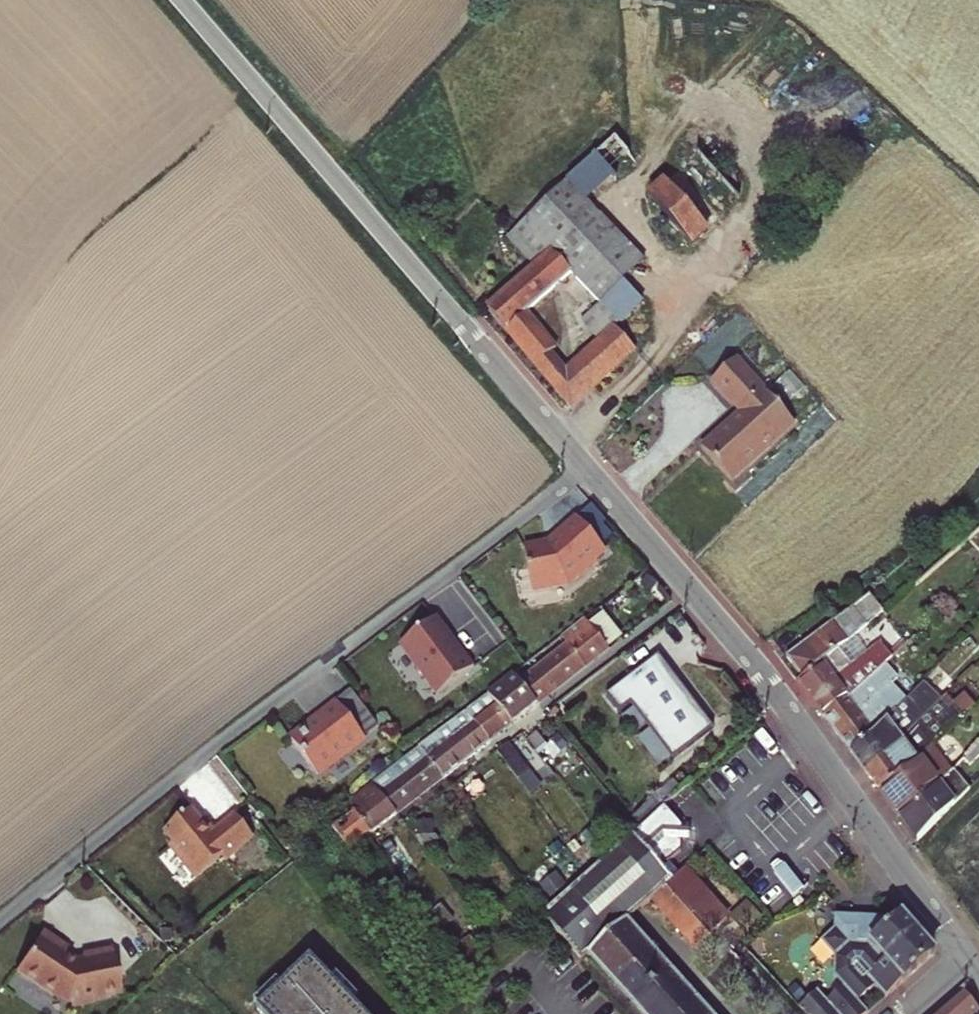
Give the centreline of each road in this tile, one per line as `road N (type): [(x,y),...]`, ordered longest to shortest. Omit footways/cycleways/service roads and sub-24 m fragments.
road 1 (unclassified): [(588,467),(0,924)]
road 2 (residential): [(967,959),(768,682),(588,467)]
road 3 (residential): [(588,467),(334,175)]
road 4 (unclassified): [(334,175),(183,0)]

